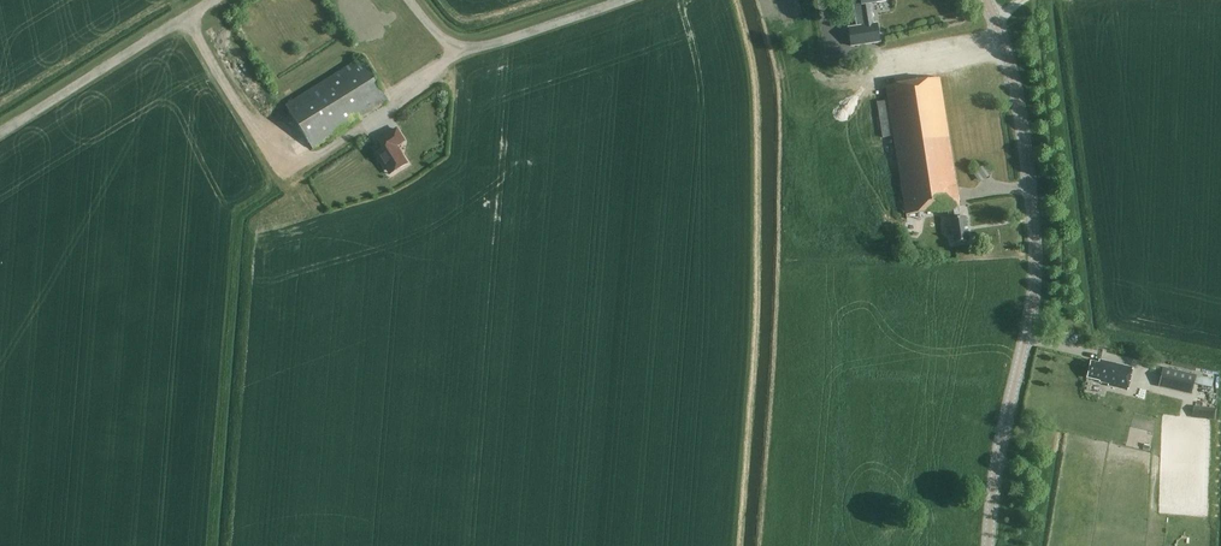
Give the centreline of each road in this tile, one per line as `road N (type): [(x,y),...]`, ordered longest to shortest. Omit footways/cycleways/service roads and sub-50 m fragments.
road 1 (tertiary): [(989,545),(1036,264),(1015,74),(988,0)]

